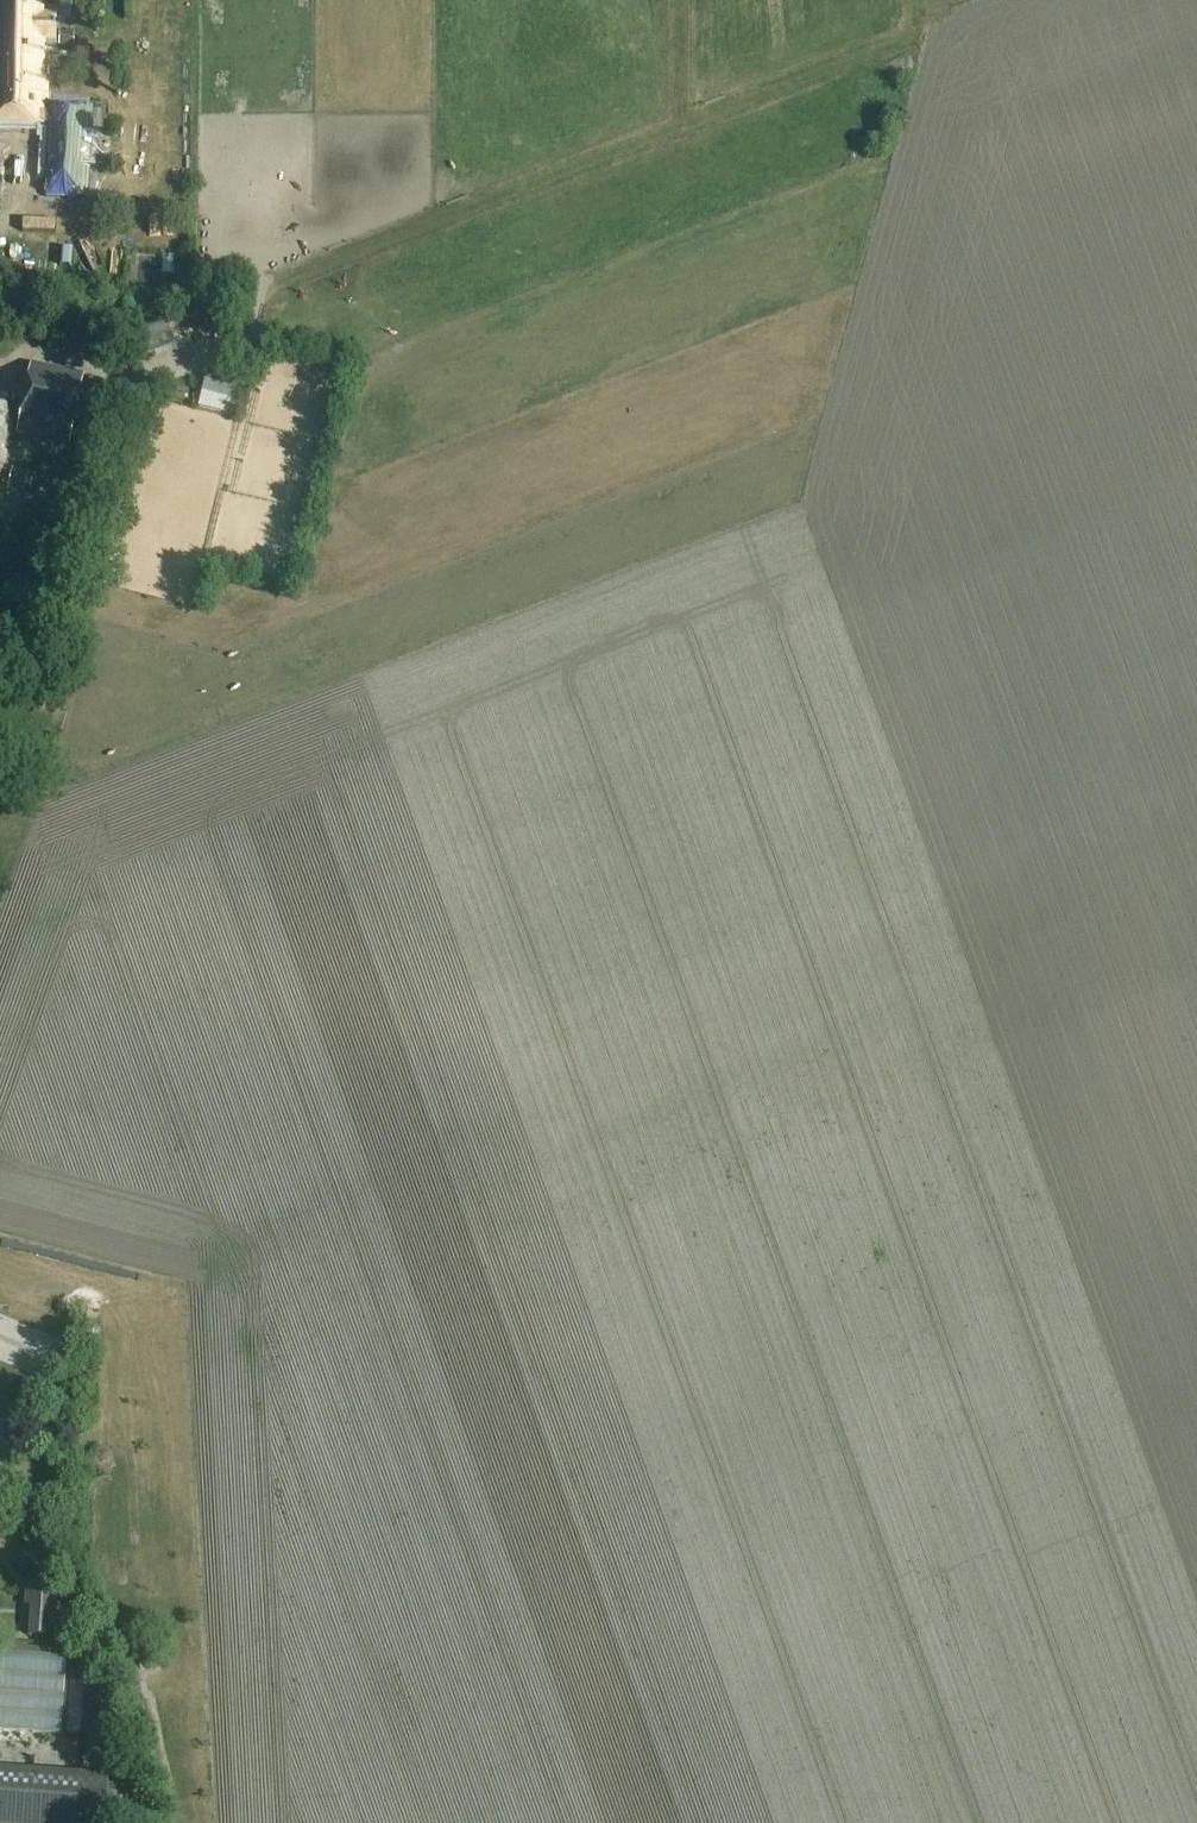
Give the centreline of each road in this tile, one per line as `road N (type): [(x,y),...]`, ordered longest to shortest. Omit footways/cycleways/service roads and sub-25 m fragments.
road 1 (track): [(262,293),(911,33),(913,0)]
road 2 (track): [(683,125),(684,0)]

